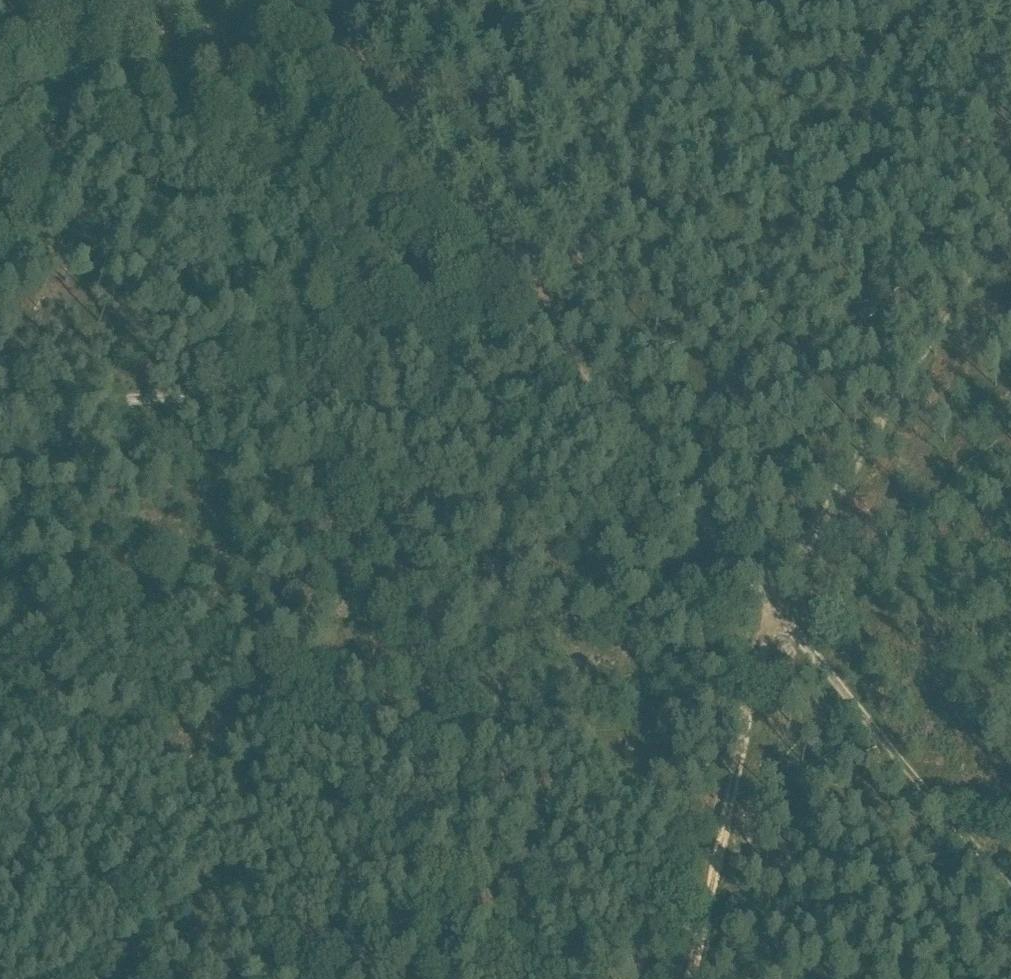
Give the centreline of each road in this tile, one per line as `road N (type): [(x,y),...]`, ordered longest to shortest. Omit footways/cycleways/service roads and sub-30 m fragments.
road 1 (track): [(0,402),(571,372)]
road 2 (track): [(773,607),(1010,203)]
road 3 (track): [(686,978),(773,607)]
road 4 (track): [(773,607),(1010,889)]
road 5 (track): [(571,372),(773,607)]

